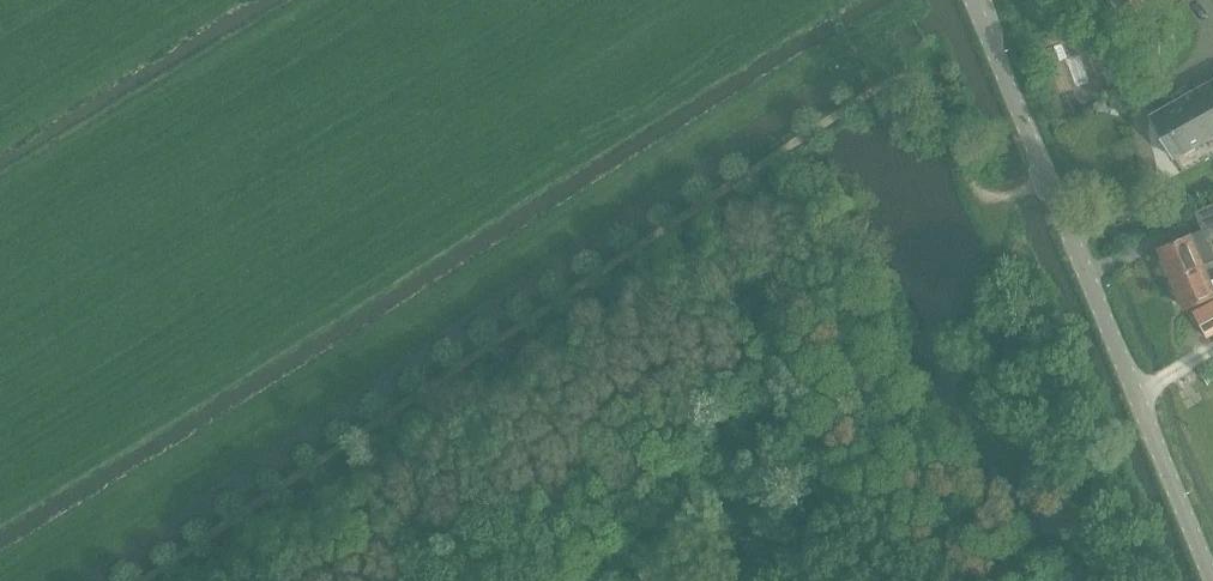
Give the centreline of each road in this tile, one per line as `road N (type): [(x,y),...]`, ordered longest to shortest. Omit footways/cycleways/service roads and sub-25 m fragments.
road 1 (unclassified): [(1212,580),(972,0)]

